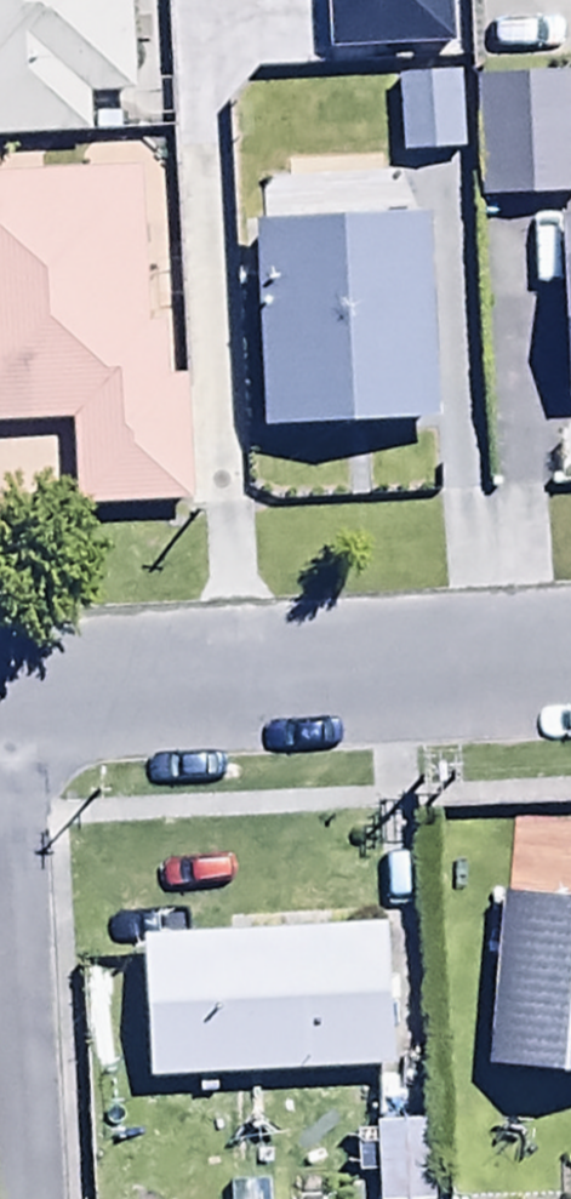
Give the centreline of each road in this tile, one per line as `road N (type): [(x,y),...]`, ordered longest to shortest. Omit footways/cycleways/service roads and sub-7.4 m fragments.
road 1 (residential): [(570,666),(1,697)]
road 2 (residential): [(29,1198),(1,697)]

